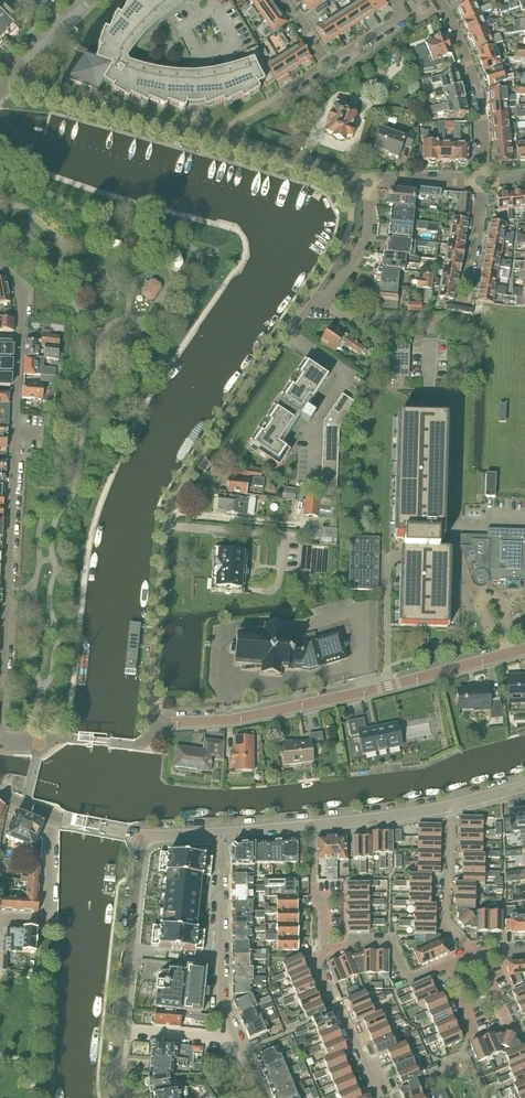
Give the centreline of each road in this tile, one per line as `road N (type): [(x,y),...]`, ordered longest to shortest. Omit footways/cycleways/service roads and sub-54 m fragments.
road 1 (residential): [(69,738),(140,744),(171,723),(236,719),(524,649)]
road 2 (residential): [(20,336),(0,721)]
road 3 (unclassified): [(368,183),(7,82)]
road 4 (residential): [(238,1041),(222,1002),(222,833)]
road 5 (tertiary): [(121,1031),(140,836)]
road 6 (residential): [(481,181),(481,107),(440,0)]
road 7 (residential): [(473,952),(447,921),(451,805)]
road 8 (residential): [(450,963),(408,980),(393,942),(354,942),(325,953)]
road 9 (residential): [(0,918),(49,921),(51,814)]
road 10 (residential): [(374,1097),(313,958)]
road 11 (tertiary): [(312,825),(451,805)]
road 12 (residential): [(325,953),(323,897),(313,897),(312,825)]
road 13 (residential): [(324,304),(370,234),(368,183)]
road 14 (residential): [(463,302),(481,181)]

